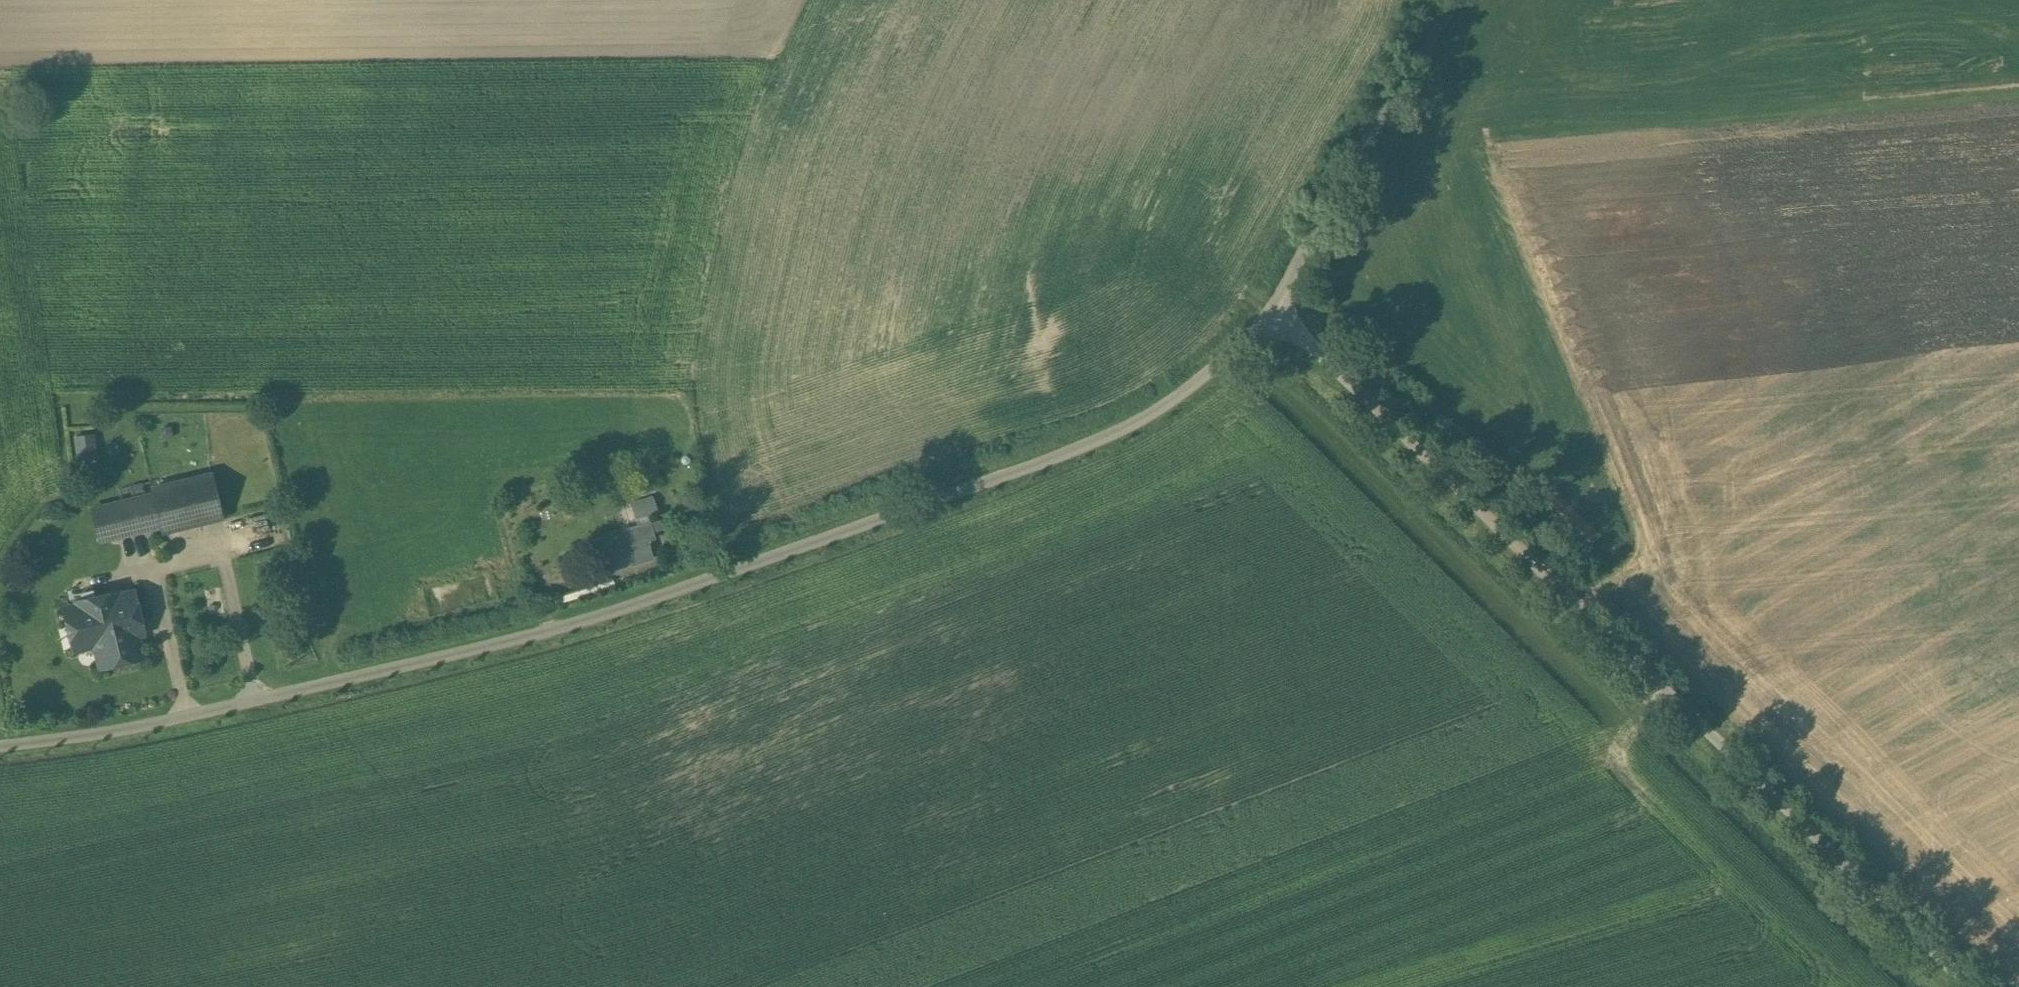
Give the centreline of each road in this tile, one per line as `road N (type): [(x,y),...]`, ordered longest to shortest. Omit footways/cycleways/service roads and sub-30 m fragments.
road 1 (unclassified): [(0,741),(146,717),(549,621),(1035,461),(1108,428),(1265,310)]
road 2 (unclassified): [(1959,986),(1265,310)]
road 3 (unclassified): [(1265,310),(1394,77),(1450,0)]

